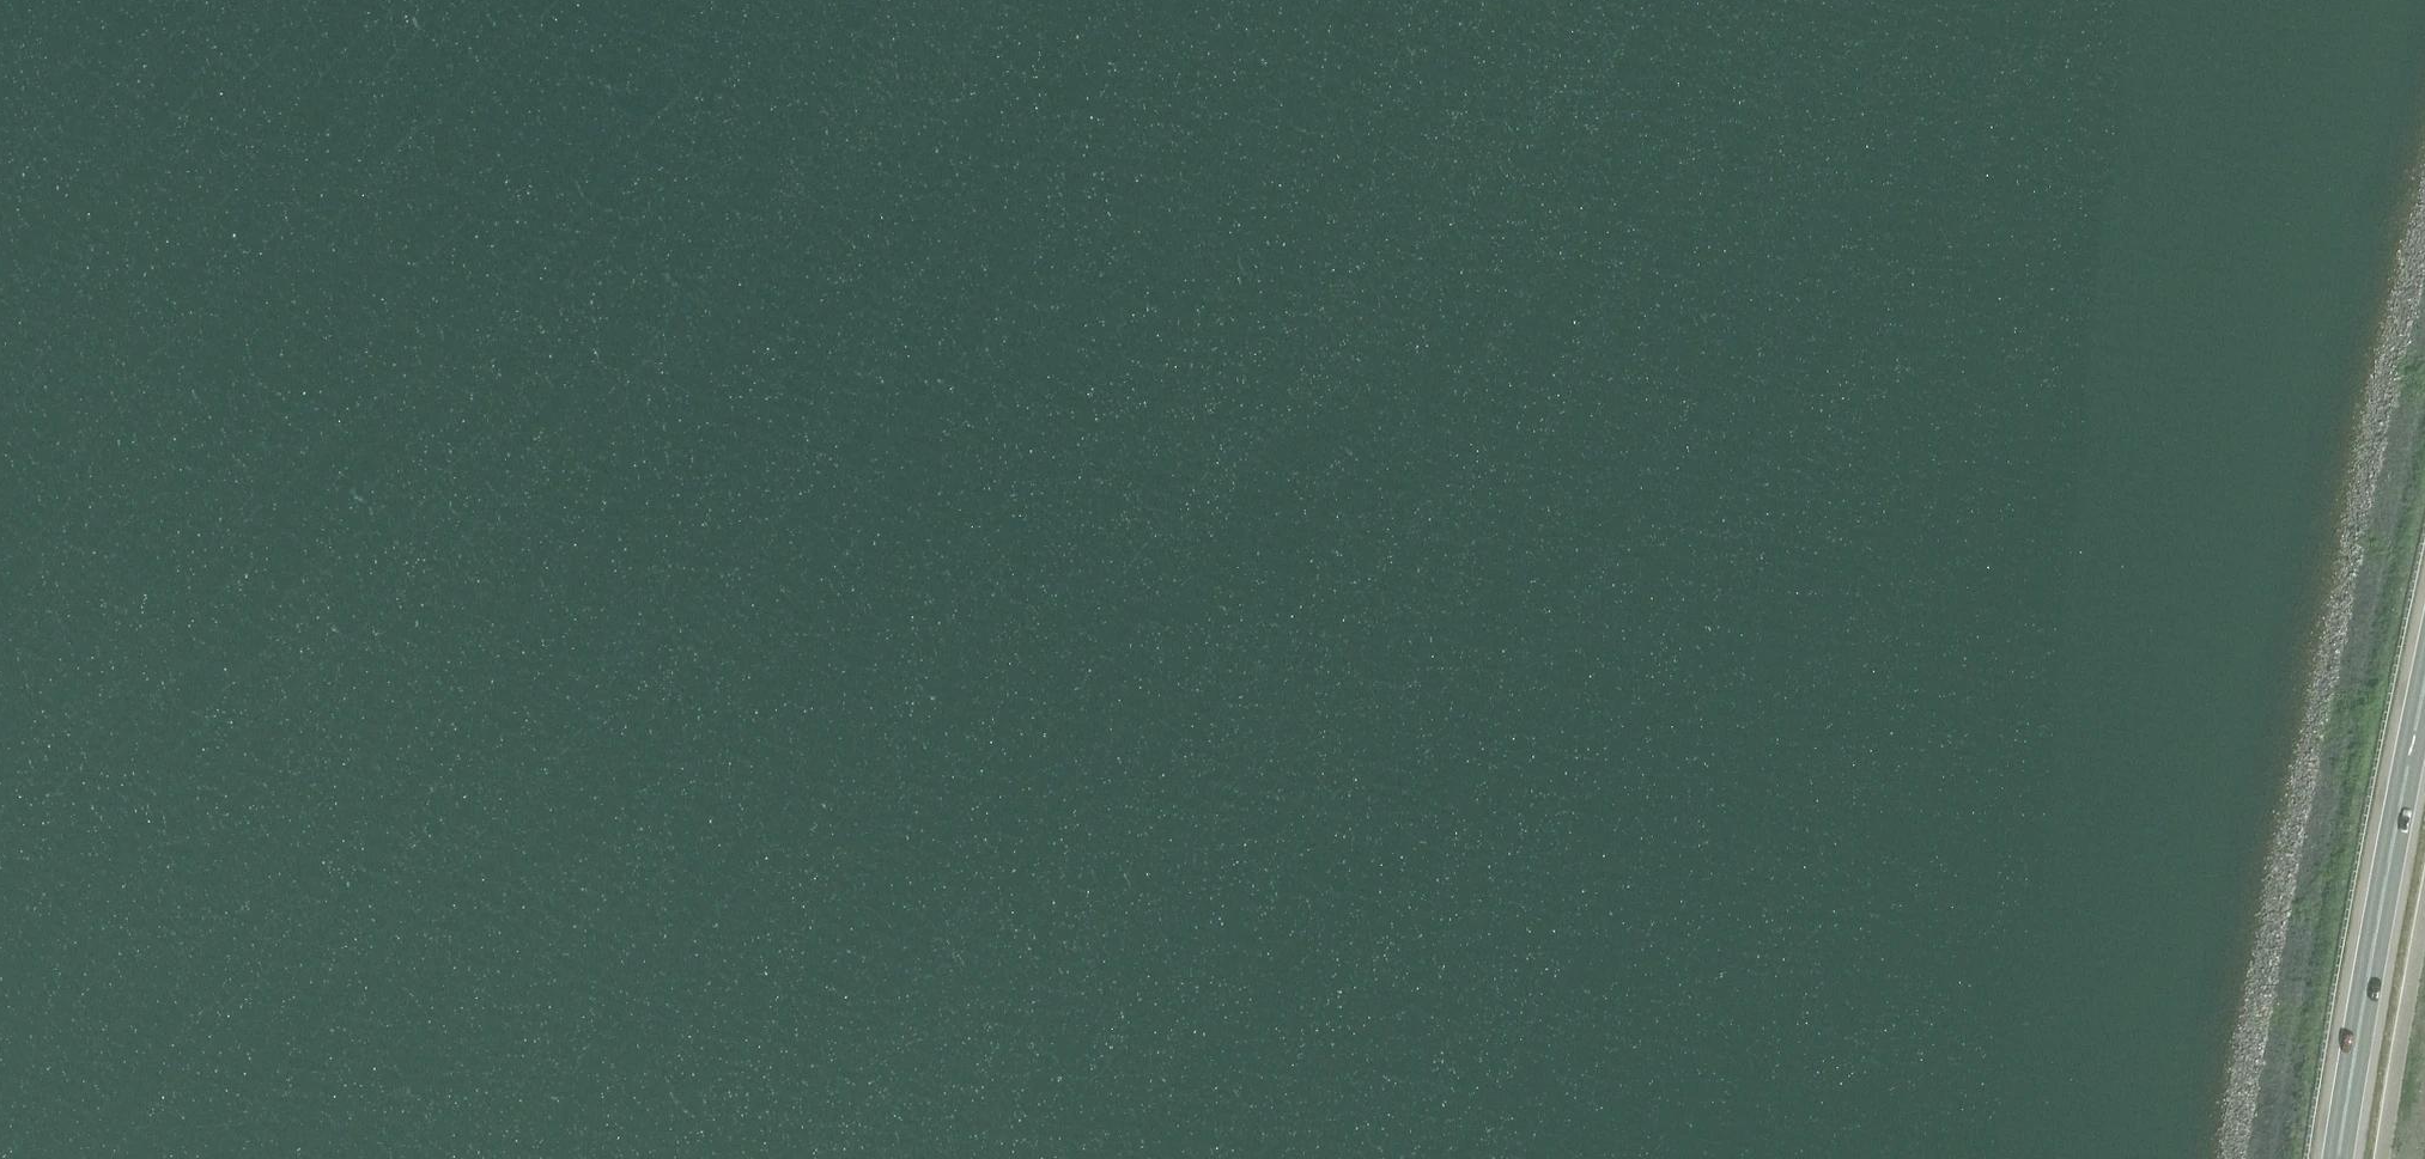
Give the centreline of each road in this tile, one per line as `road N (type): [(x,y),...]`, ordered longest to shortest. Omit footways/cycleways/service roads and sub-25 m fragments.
road 1 (trunk): [(2337,1158),(2424,682)]

